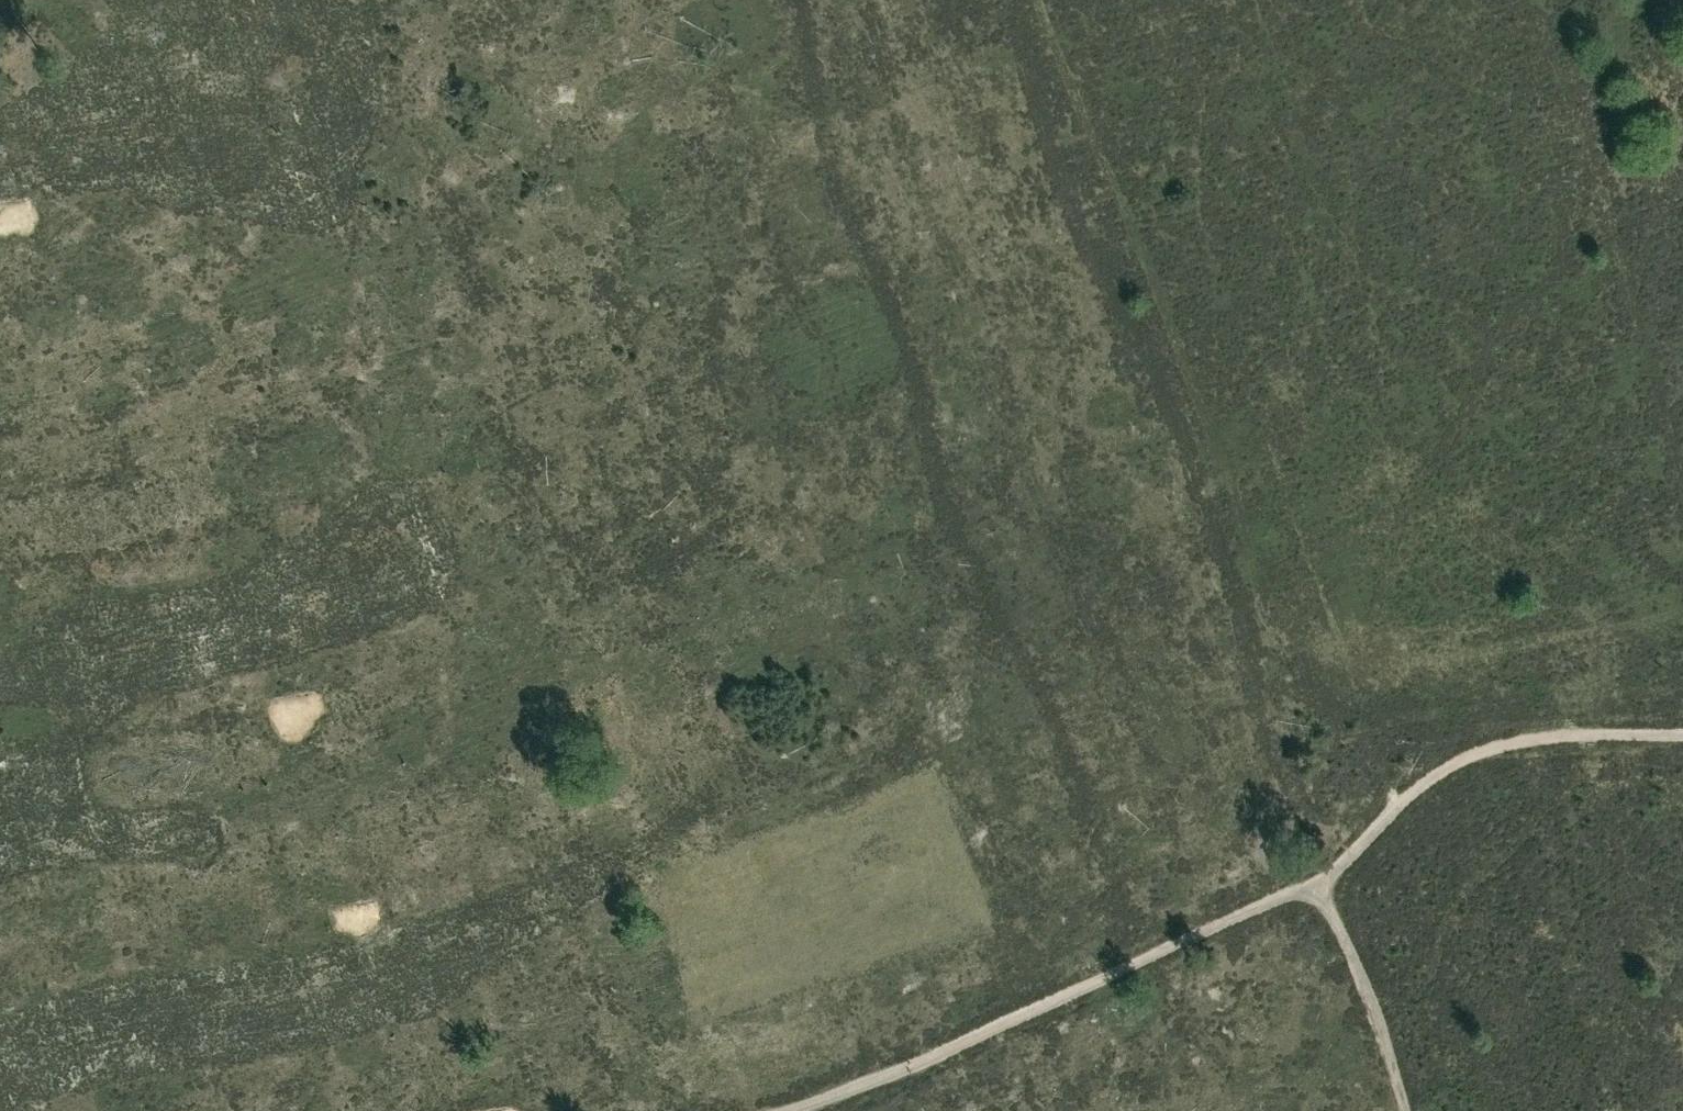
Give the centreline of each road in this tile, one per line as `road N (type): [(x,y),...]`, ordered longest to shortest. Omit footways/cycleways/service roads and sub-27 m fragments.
road 1 (track): [(1320,883),(1400,803),(1465,757),(1539,738),(1682,734)]

